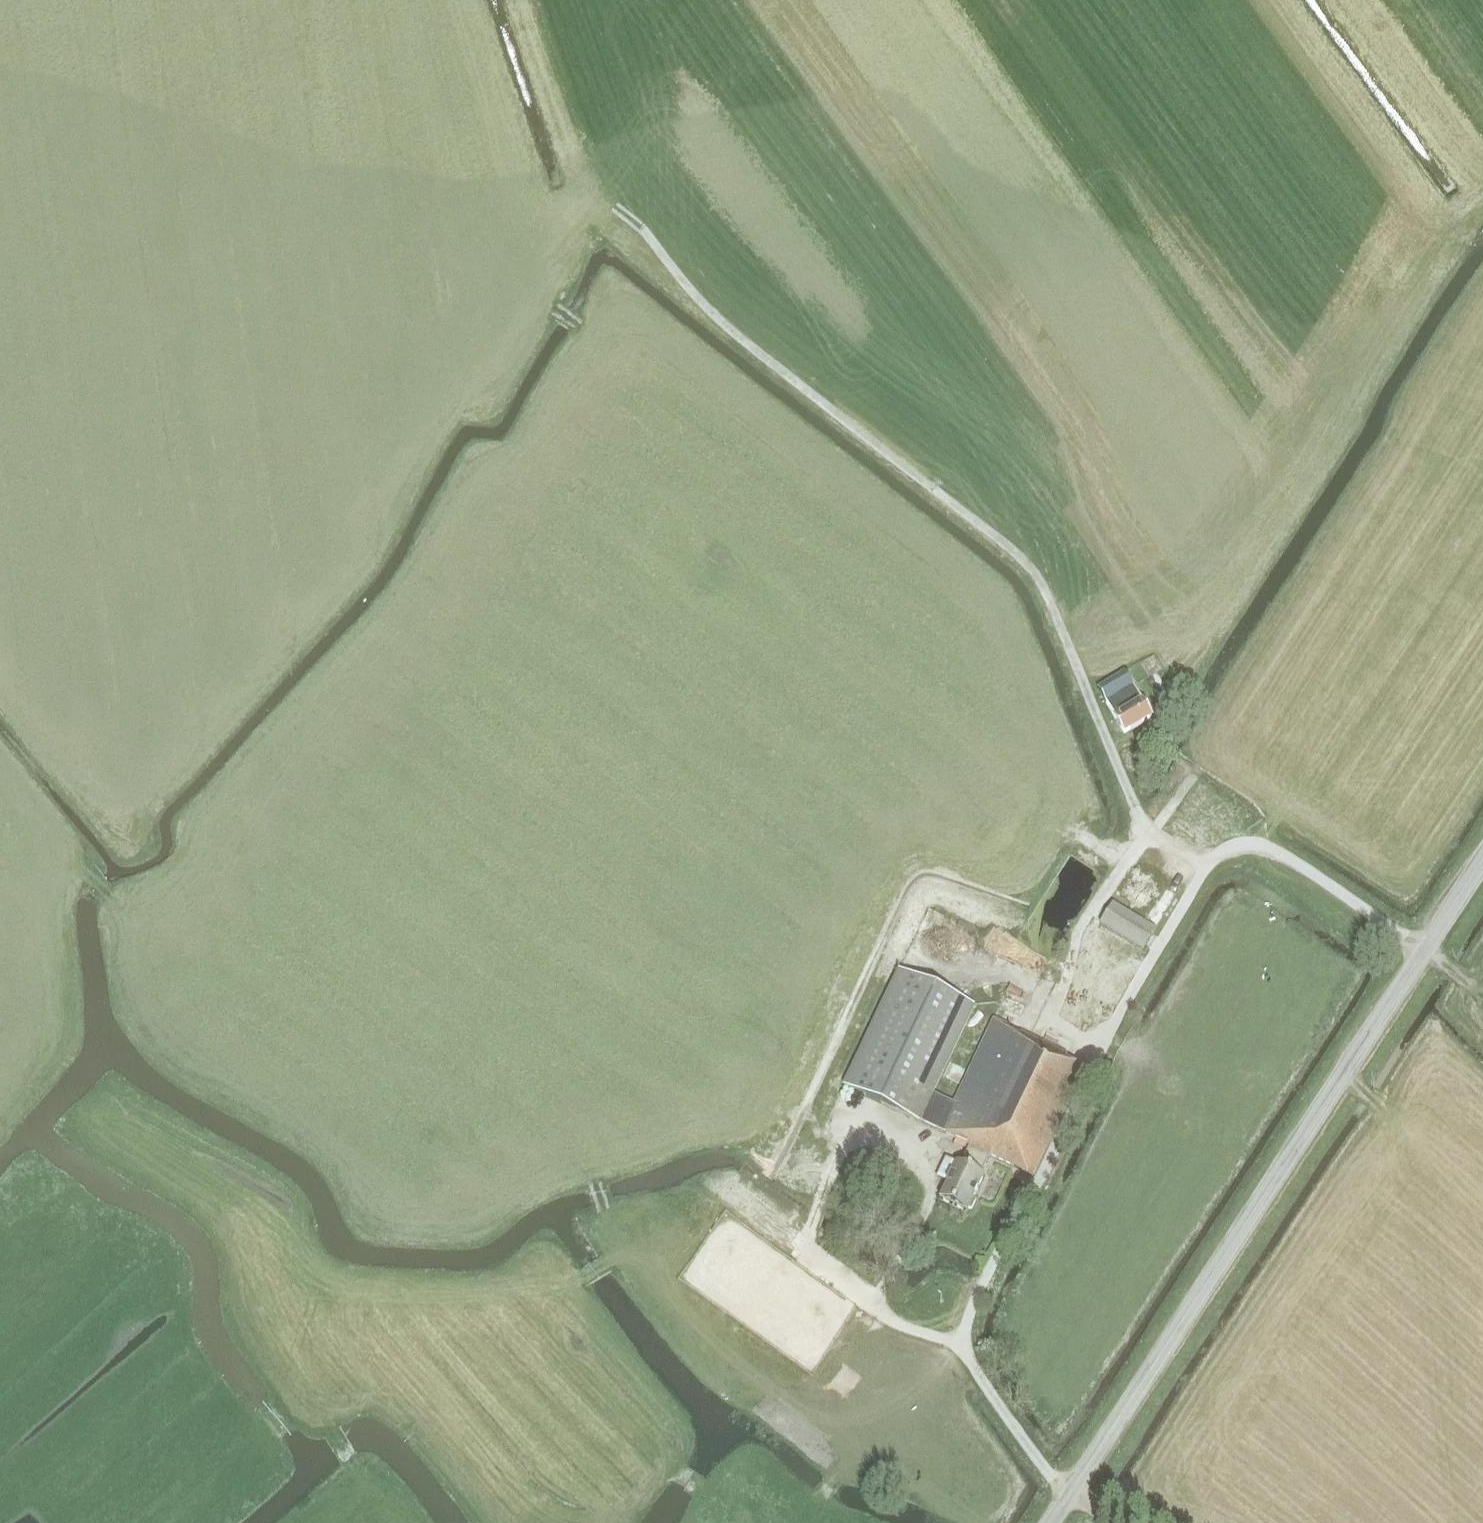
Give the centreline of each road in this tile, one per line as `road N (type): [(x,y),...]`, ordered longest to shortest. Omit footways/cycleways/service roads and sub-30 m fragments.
road 1 (tertiary): [(1050,1522),(1482,863)]

